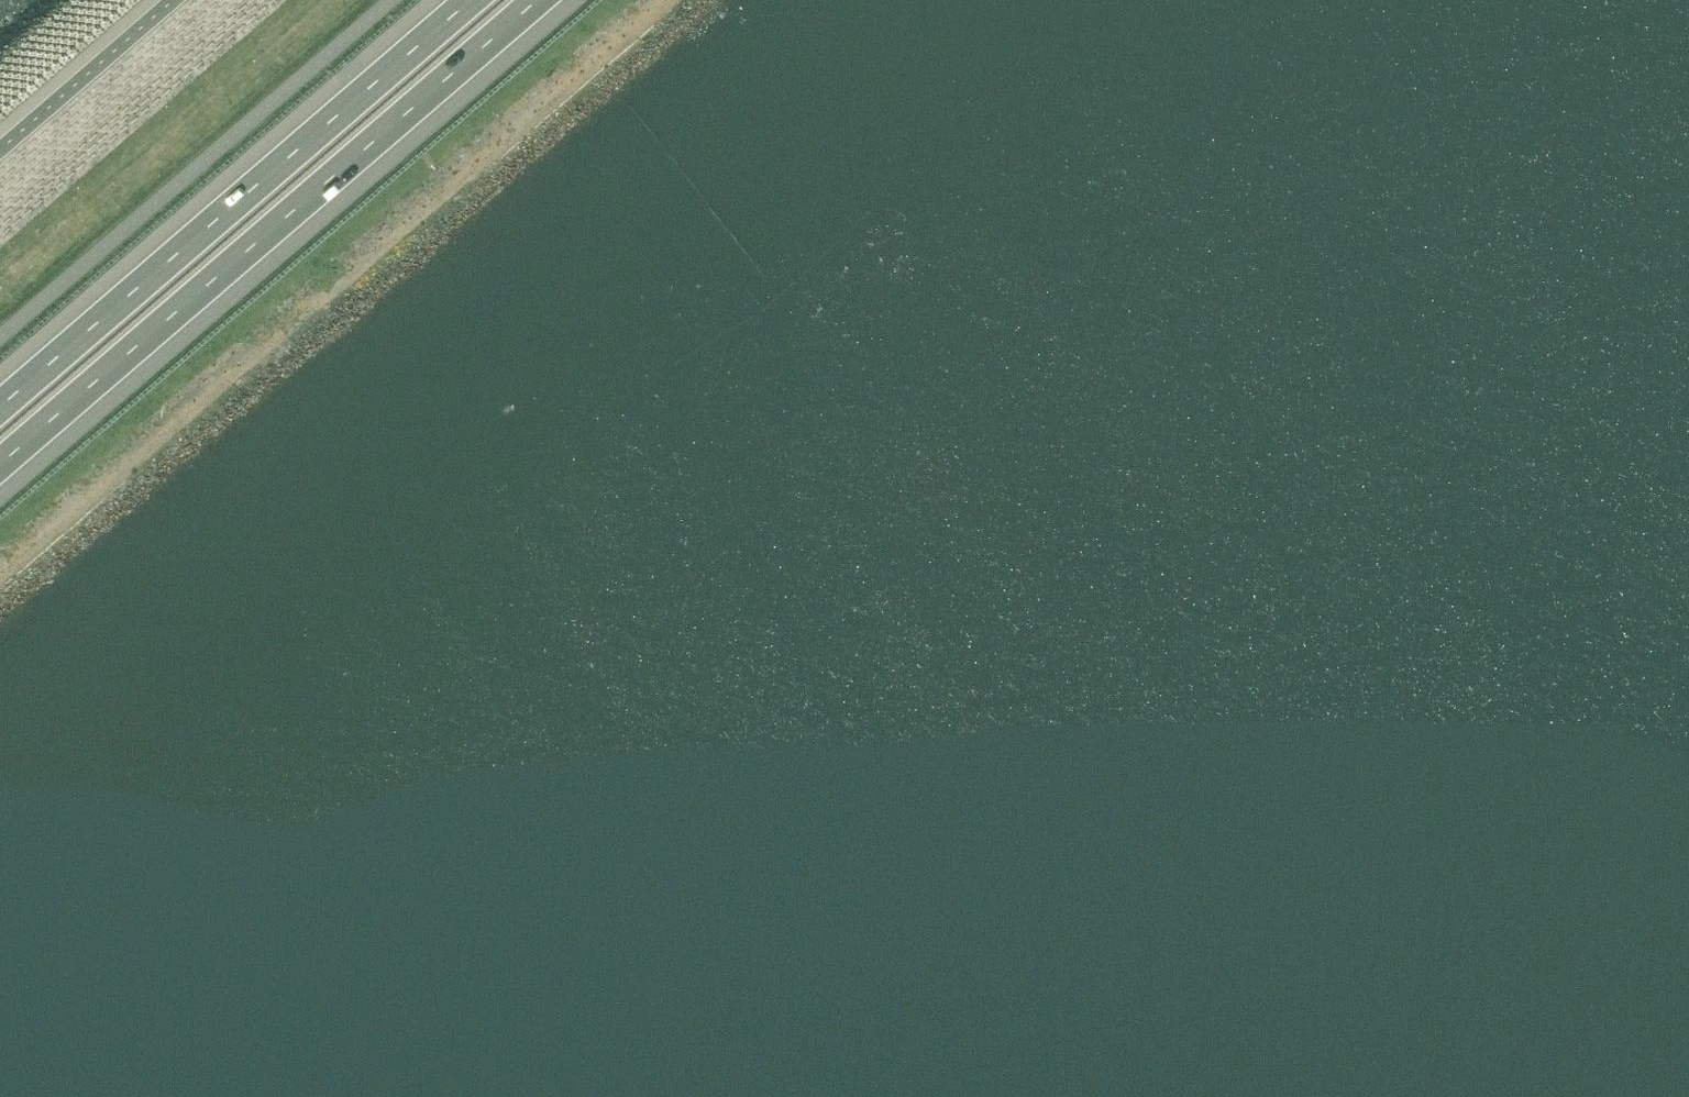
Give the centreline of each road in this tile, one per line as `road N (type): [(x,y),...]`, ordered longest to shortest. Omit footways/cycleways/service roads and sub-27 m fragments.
road 1 (motorway): [(0,463),(536,0)]
road 2 (motorway): [(463,0),(0,399)]

